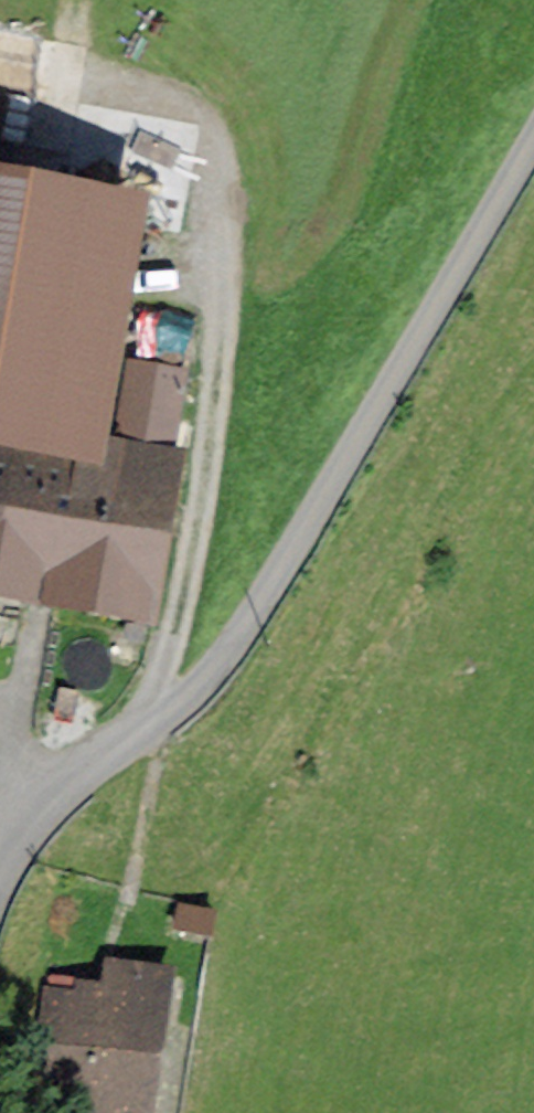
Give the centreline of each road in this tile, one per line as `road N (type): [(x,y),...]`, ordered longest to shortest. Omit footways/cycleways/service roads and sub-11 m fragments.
road 1 (unclassified): [(0,867),(37,810),(161,717),(235,641),(533,133)]
road 2 (track): [(161,717),(219,436),(210,295),(172,232)]

